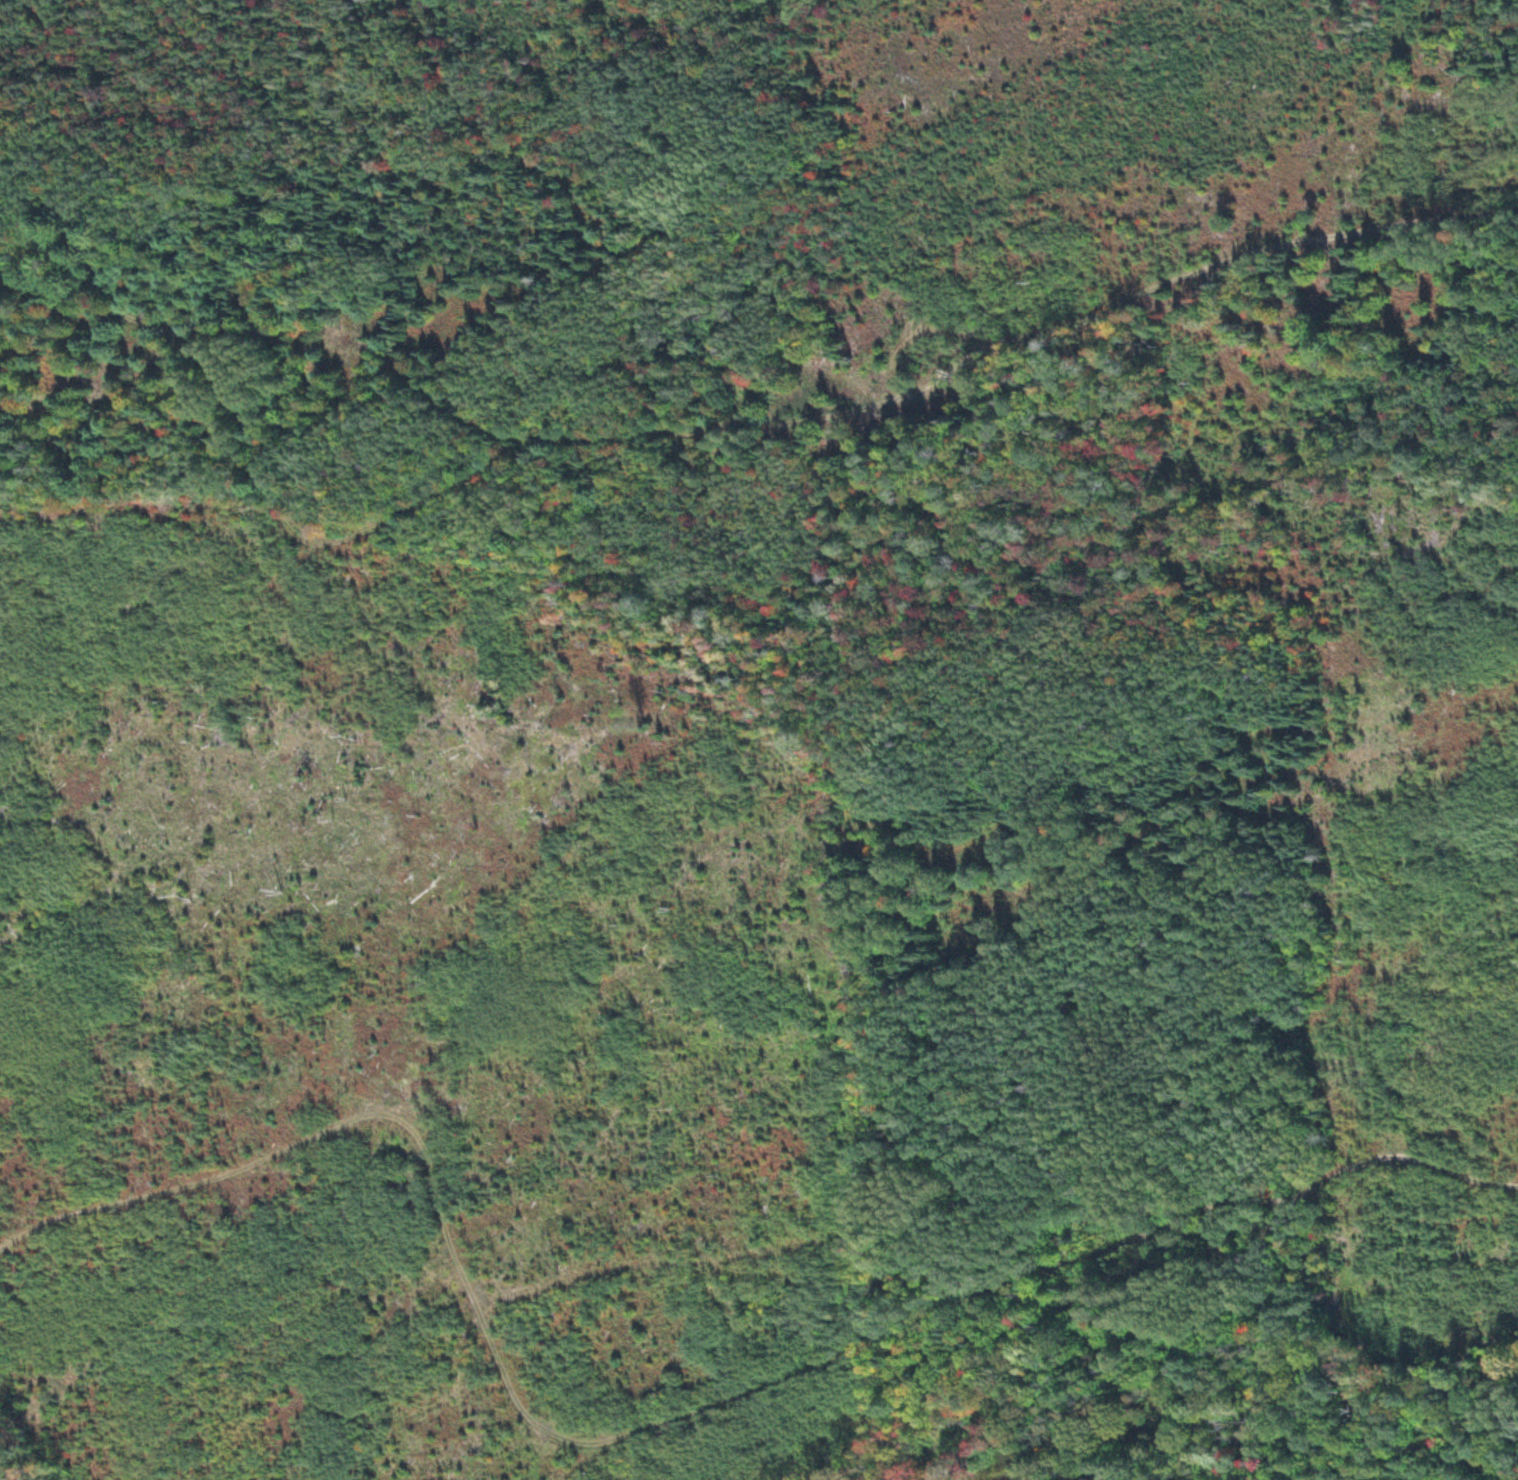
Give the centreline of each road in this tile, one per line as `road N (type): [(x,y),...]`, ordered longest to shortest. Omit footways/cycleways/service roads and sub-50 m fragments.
road 1 (track): [(1517,1180),(1391,1145),(575,1454),(521,1424),(395,1120),(0,1249)]
road 2 (track): [(0,307),(59,308),(225,383),(280,523),(316,535),(496,479),(582,440),(892,396),(1122,286),(1297,231),(1517,202)]

